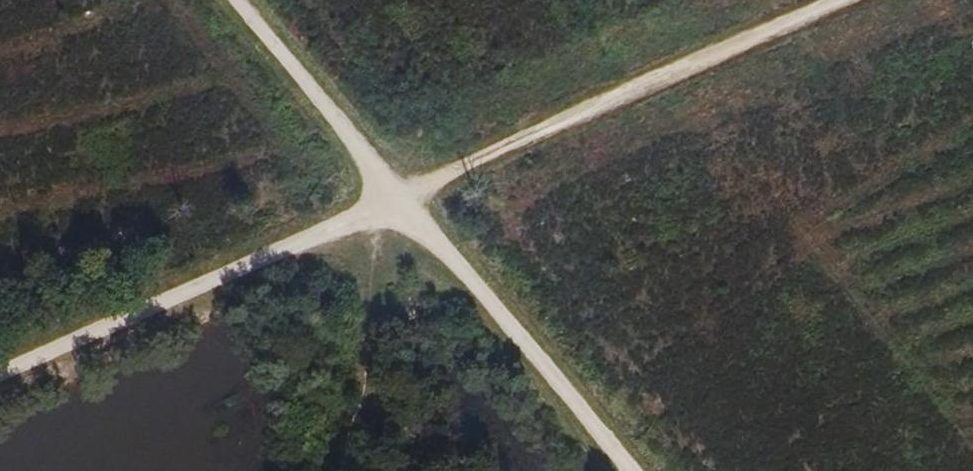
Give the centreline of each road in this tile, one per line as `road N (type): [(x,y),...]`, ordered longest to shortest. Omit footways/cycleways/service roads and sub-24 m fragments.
road 1 (track): [(0,376),(856,0)]
road 2 (track): [(620,470),(235,0)]

